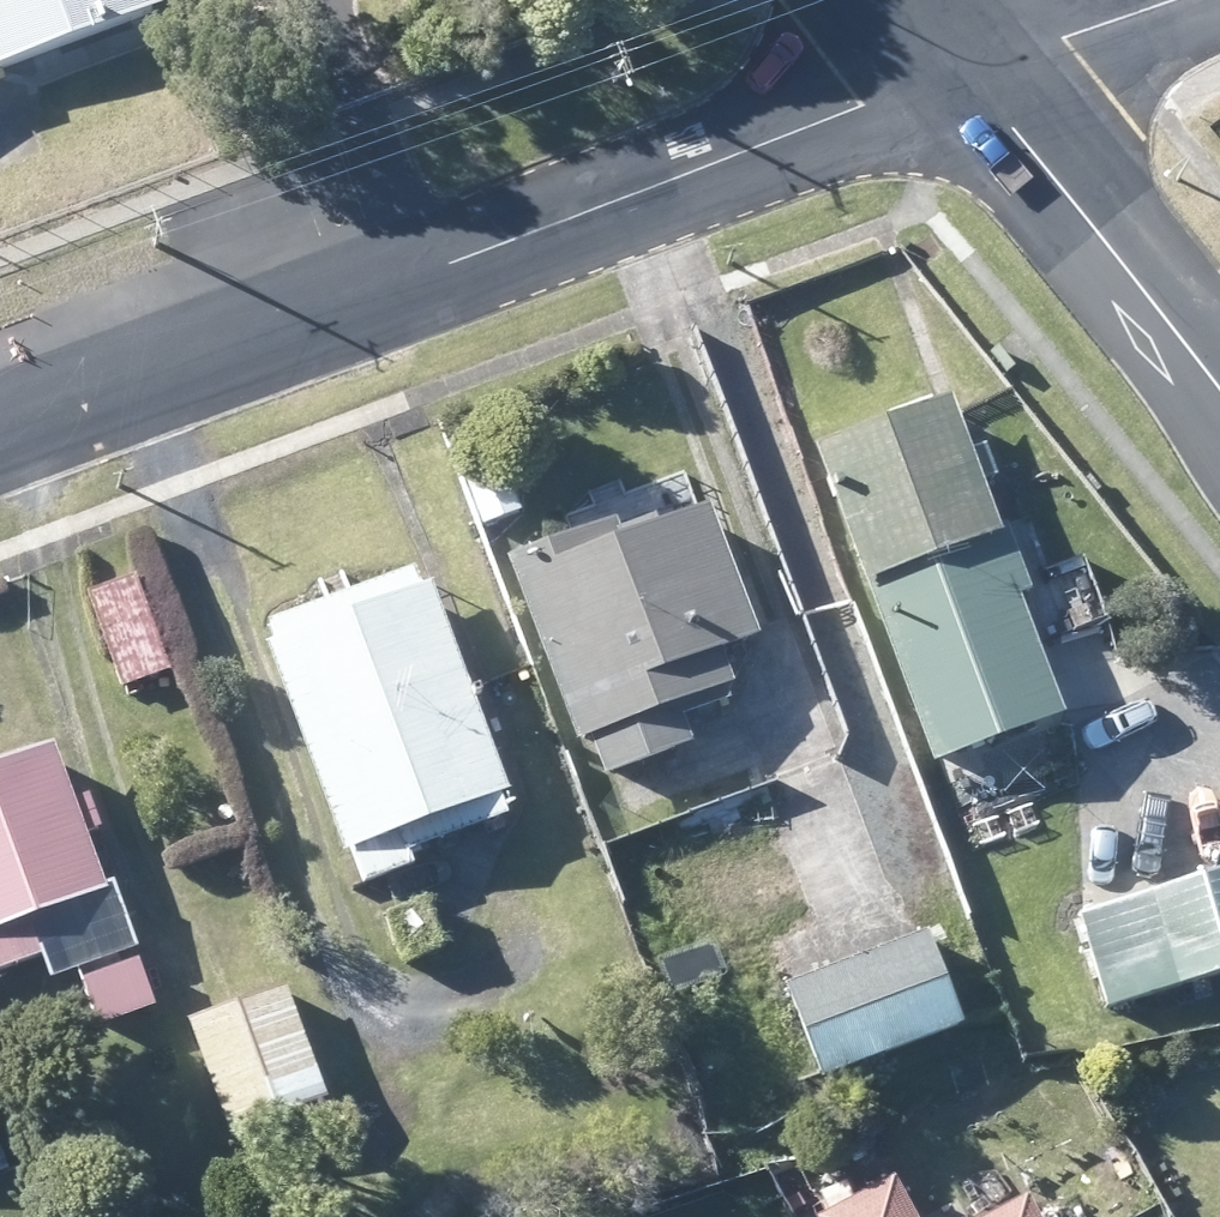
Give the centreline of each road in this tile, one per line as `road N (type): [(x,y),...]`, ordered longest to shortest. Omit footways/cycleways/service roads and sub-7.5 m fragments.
road 1 (residential): [(0,420),(963,70)]
road 2 (residential): [(963,70),(1219,381)]
road 3 (residential): [(1175,0),(963,70)]

